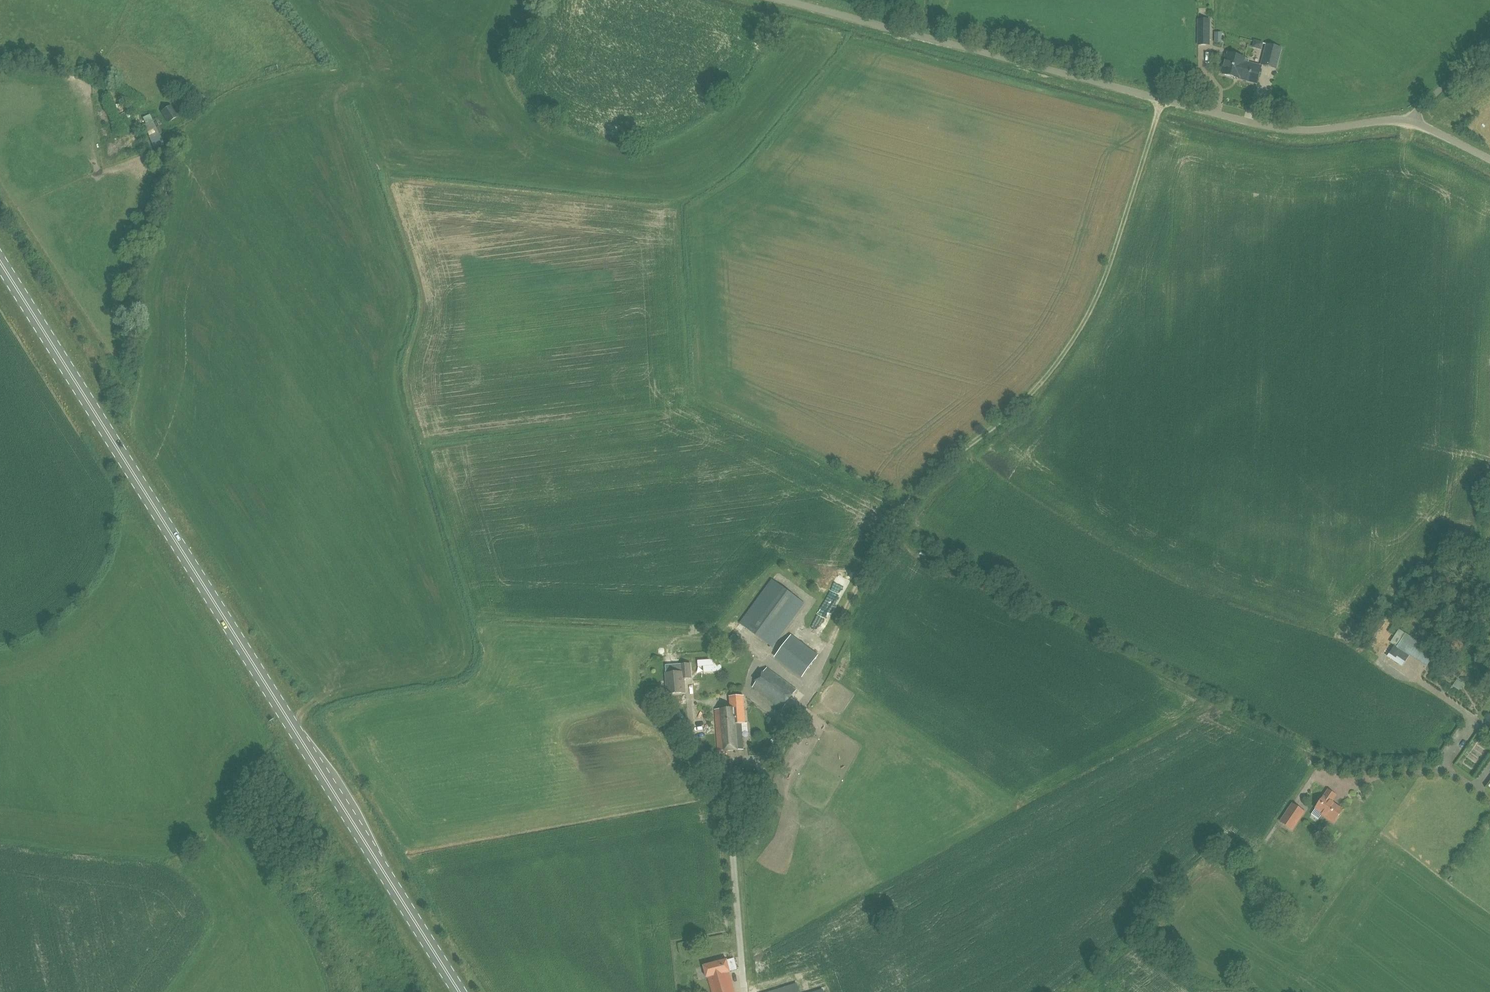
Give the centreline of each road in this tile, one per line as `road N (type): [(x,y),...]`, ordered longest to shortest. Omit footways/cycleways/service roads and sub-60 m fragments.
road 1 (primary): [(459,991),(0,267)]
road 2 (track): [(1163,99),(1085,321),(1044,378),(948,458),(903,513),(763,770)]
road 3 (unclassified): [(1489,160),(1410,123),(1271,127),(776,0)]

